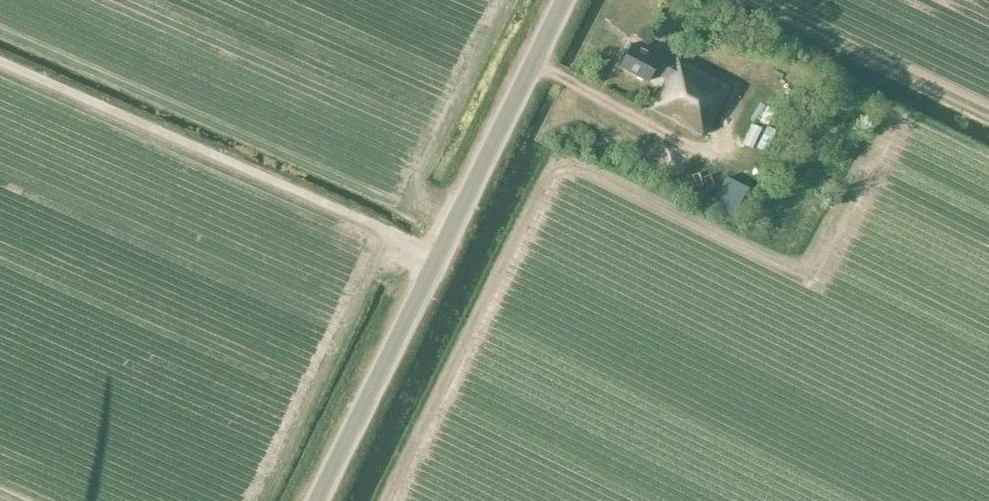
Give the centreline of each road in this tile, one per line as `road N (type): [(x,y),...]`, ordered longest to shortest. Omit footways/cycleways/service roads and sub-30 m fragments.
road 1 (track): [(386,500),(553,168),(576,167),(774,264),(797,267),(816,254),(896,113)]
road 2 (unclassified): [(316,500),(564,0)]
road 3 (track): [(0,64),(438,255)]
road 4 (track): [(390,234),(259,500)]
road 5 (track): [(456,220),(422,201),(417,187),(508,0)]
road 6 (track): [(988,109),(764,0)]

